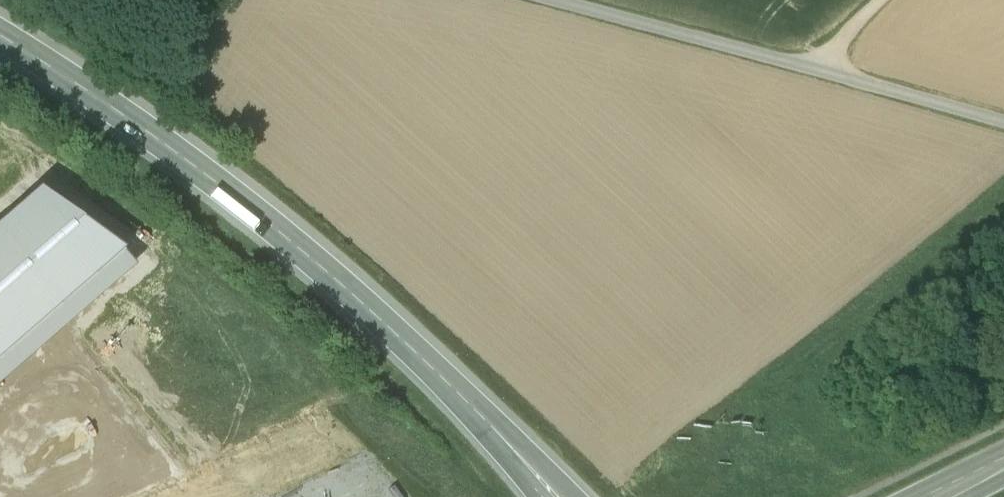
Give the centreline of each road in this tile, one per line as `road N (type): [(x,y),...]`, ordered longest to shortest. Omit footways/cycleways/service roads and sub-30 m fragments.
road 1 (secondary): [(0,39),(151,136),(281,235),(507,444)]
road 2 (unclassified): [(546,0),(1003,128)]

